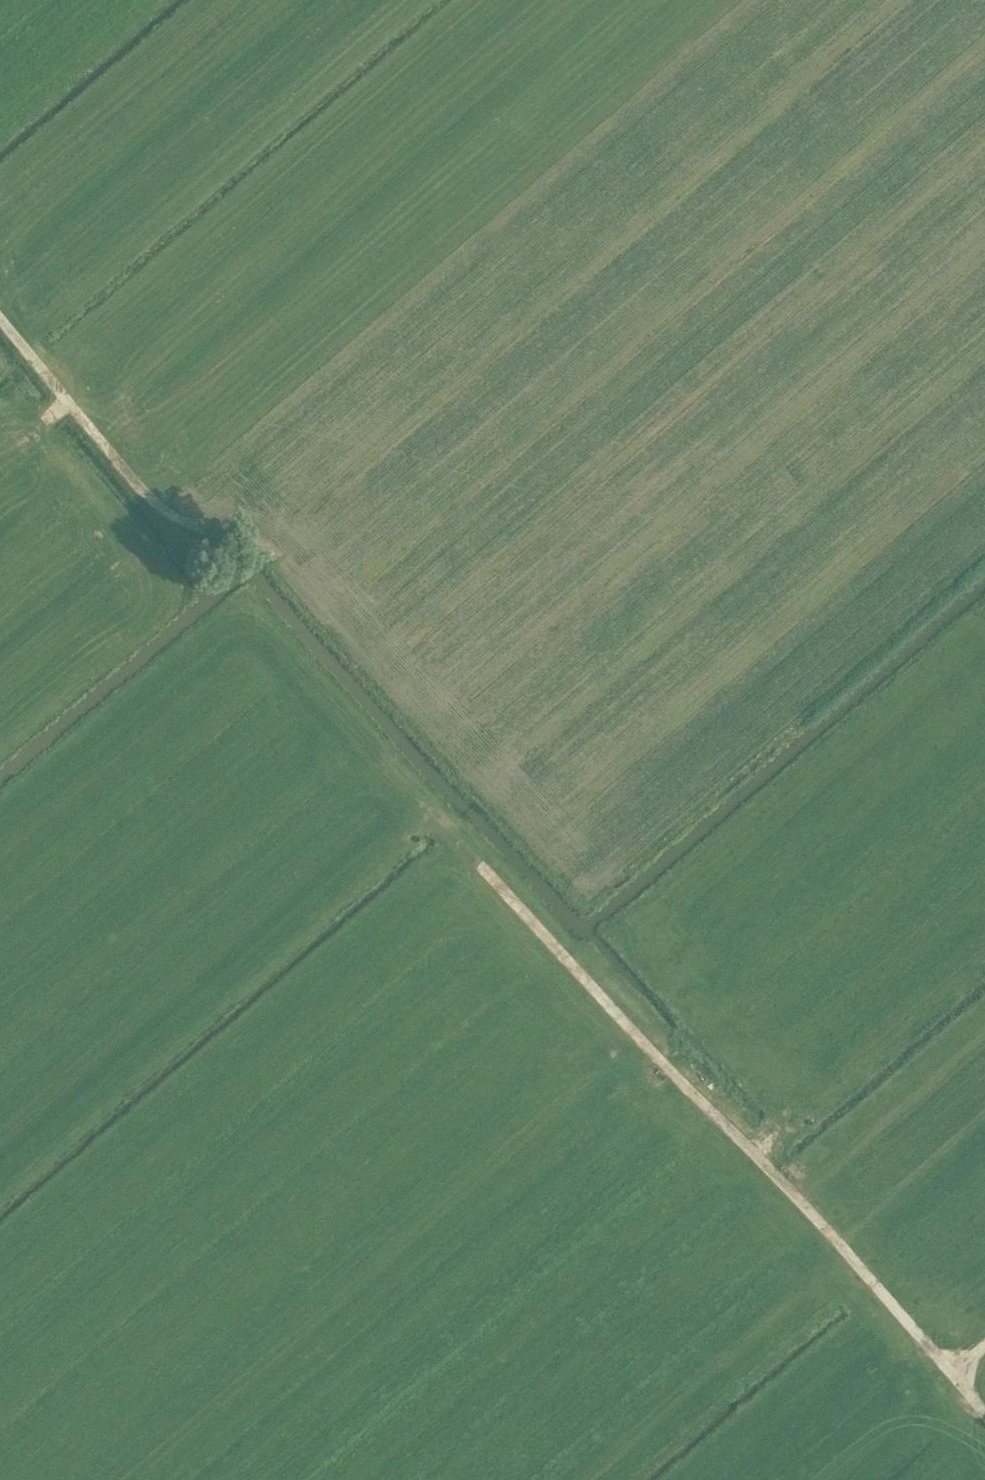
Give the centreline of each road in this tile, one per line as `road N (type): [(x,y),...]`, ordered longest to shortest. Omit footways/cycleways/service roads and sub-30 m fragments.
road 1 (track): [(956,1375),(482,865)]
road 2 (track): [(0,313),(152,499),(187,524),(268,551)]

